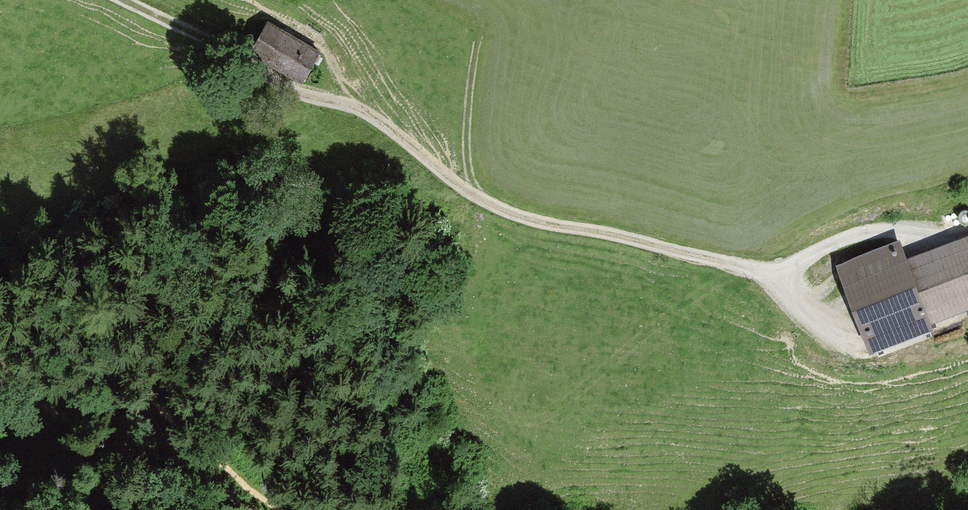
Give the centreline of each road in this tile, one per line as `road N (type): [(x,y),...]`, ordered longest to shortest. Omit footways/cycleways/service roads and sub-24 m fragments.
road 1 (track): [(834,245),(776,275),(549,228),(489,207),(381,125),(304,98),(212,39),(120,0)]
road 2 (track): [(493,0),(475,69),(471,192)]
road 3 (unclassified): [(967,220),(932,232),(894,227),(834,245)]

